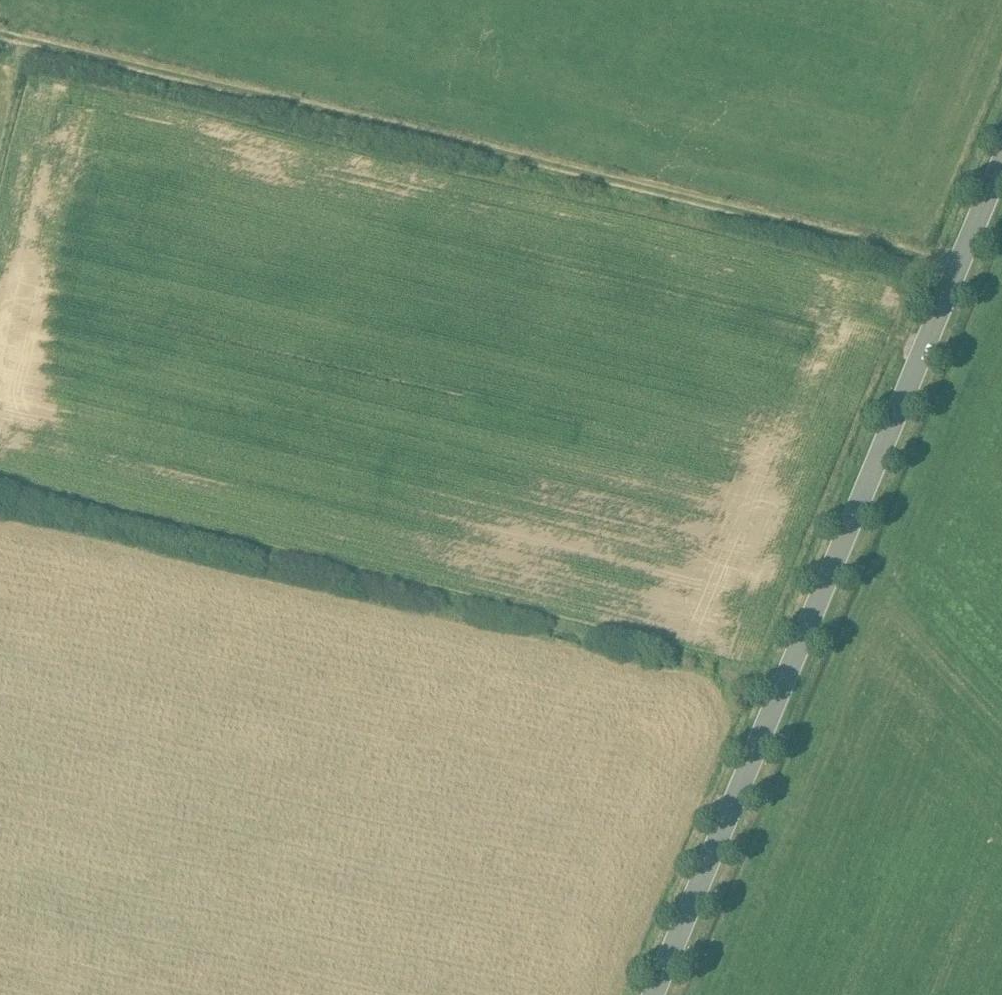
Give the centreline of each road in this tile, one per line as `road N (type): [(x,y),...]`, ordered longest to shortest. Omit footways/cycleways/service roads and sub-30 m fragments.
road 1 (track): [(960,269),(0,36)]
road 2 (tertiary): [(1001,167),(654,994)]

